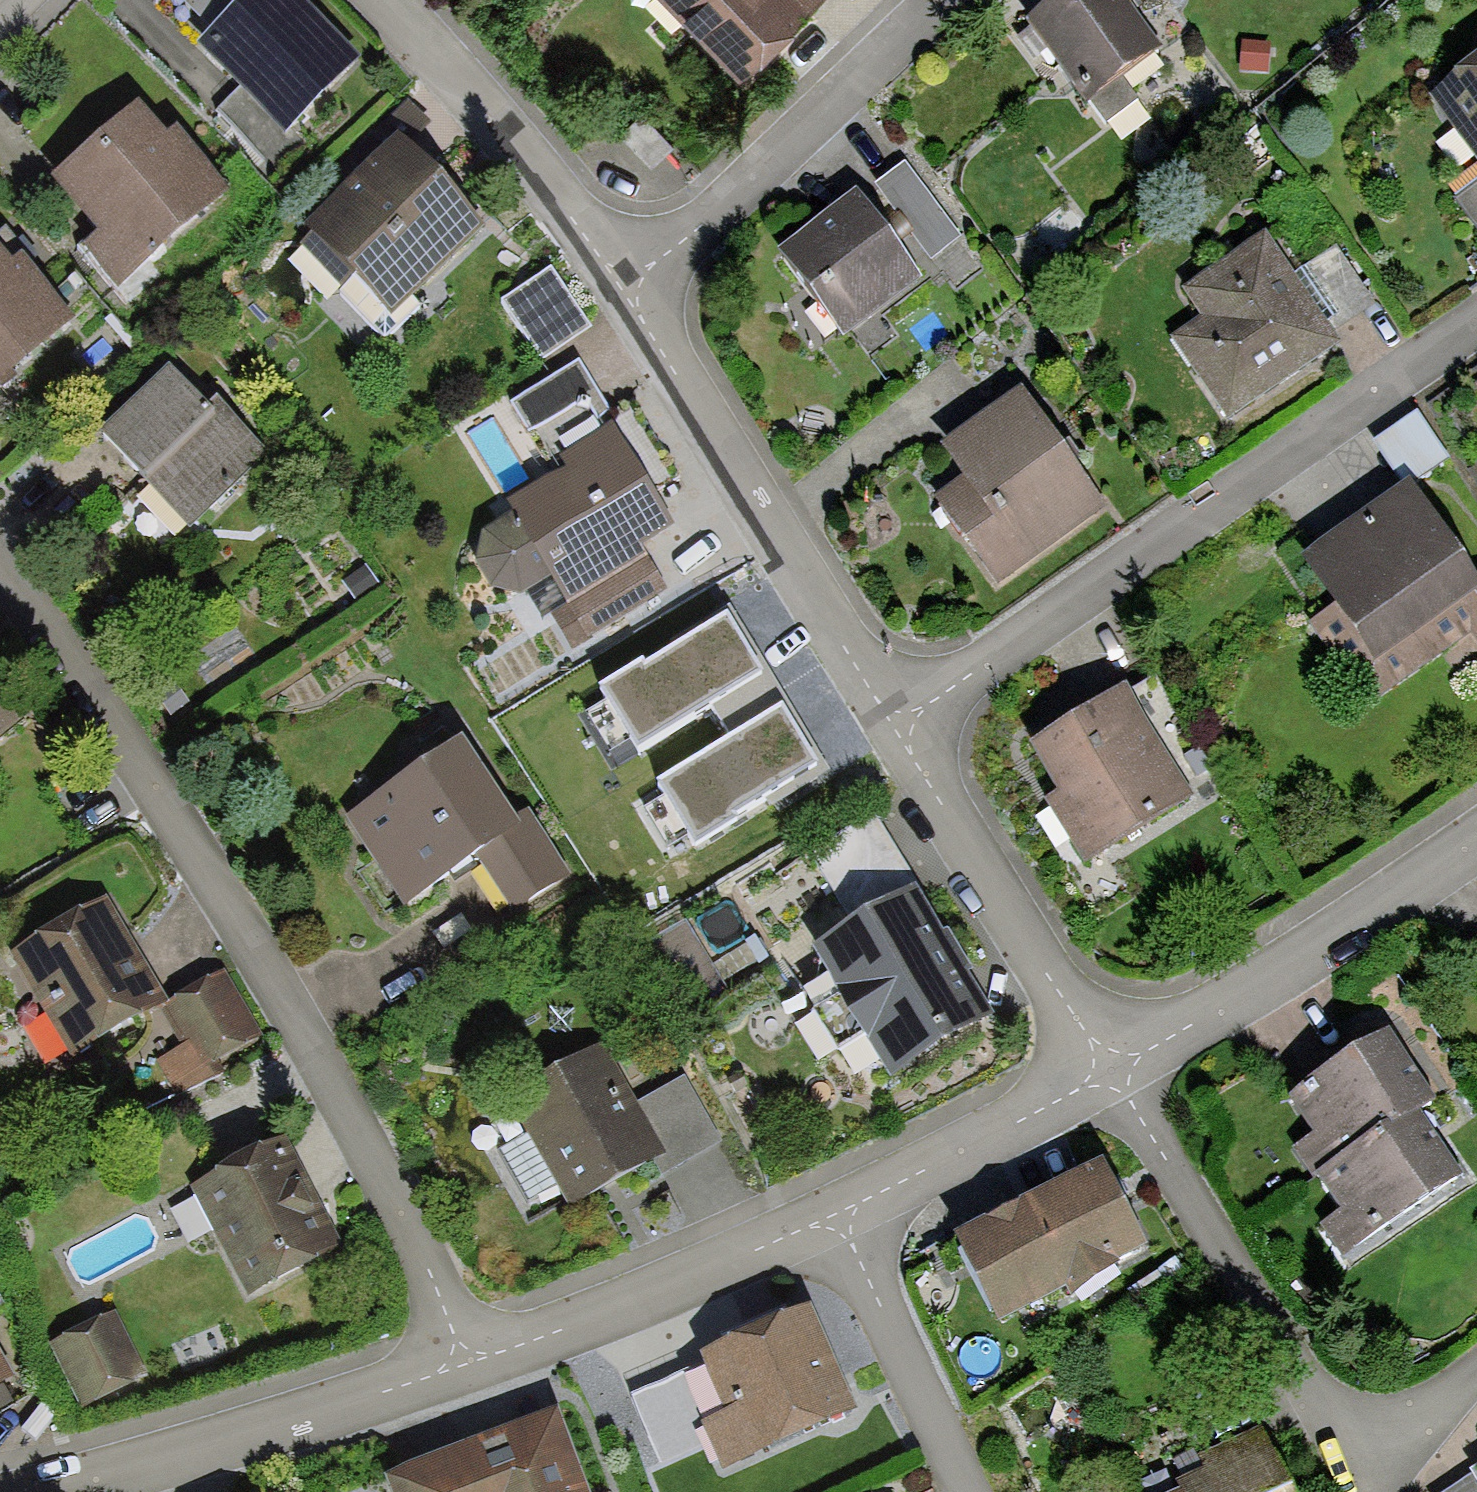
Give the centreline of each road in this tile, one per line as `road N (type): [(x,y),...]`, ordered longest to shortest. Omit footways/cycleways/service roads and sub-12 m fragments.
road 1 (residential): [(0,585),(302,1044),(458,1362)]
road 2 (residential): [(891,730),(1476,318)]
road 3 (residential): [(1476,1368),(1418,1412),(1378,1426),(1334,1418),(1301,1386),(1101,1072)]
road 4 (residential): [(891,730),(622,292)]
road 5 (residential): [(14,1491),(458,1362)]
road 6 (residential): [(1101,1072),(1306,959),(1476,841)]
road 7 (residential): [(943,0),(704,229),(622,292)]
road 8 (residential): [(458,1362),(842,1221)]
road 9 (residential): [(1101,1072),(891,730)]
road 10 (residential): [(622,292),(546,189),(380,0)]
road 11 (residential): [(842,1221),(1101,1072)]
road 12 (residential): [(953,1491),(842,1221)]

